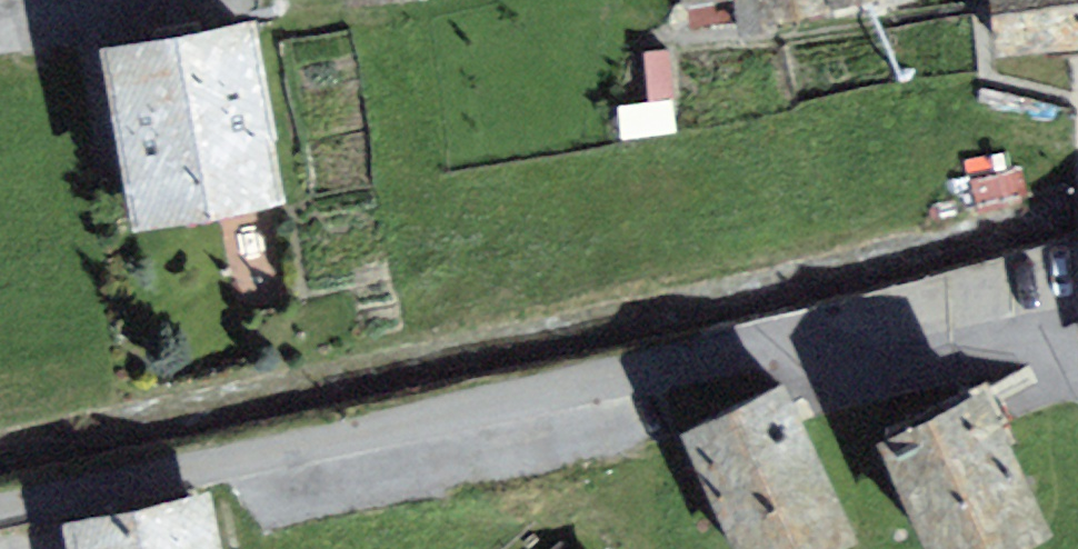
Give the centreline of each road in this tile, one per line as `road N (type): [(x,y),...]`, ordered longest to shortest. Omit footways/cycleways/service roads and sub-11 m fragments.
road 1 (residential): [(1077,351),(973,376),(863,379),(789,348),(0,517)]
road 2 (residential): [(121,17),(0,36)]

